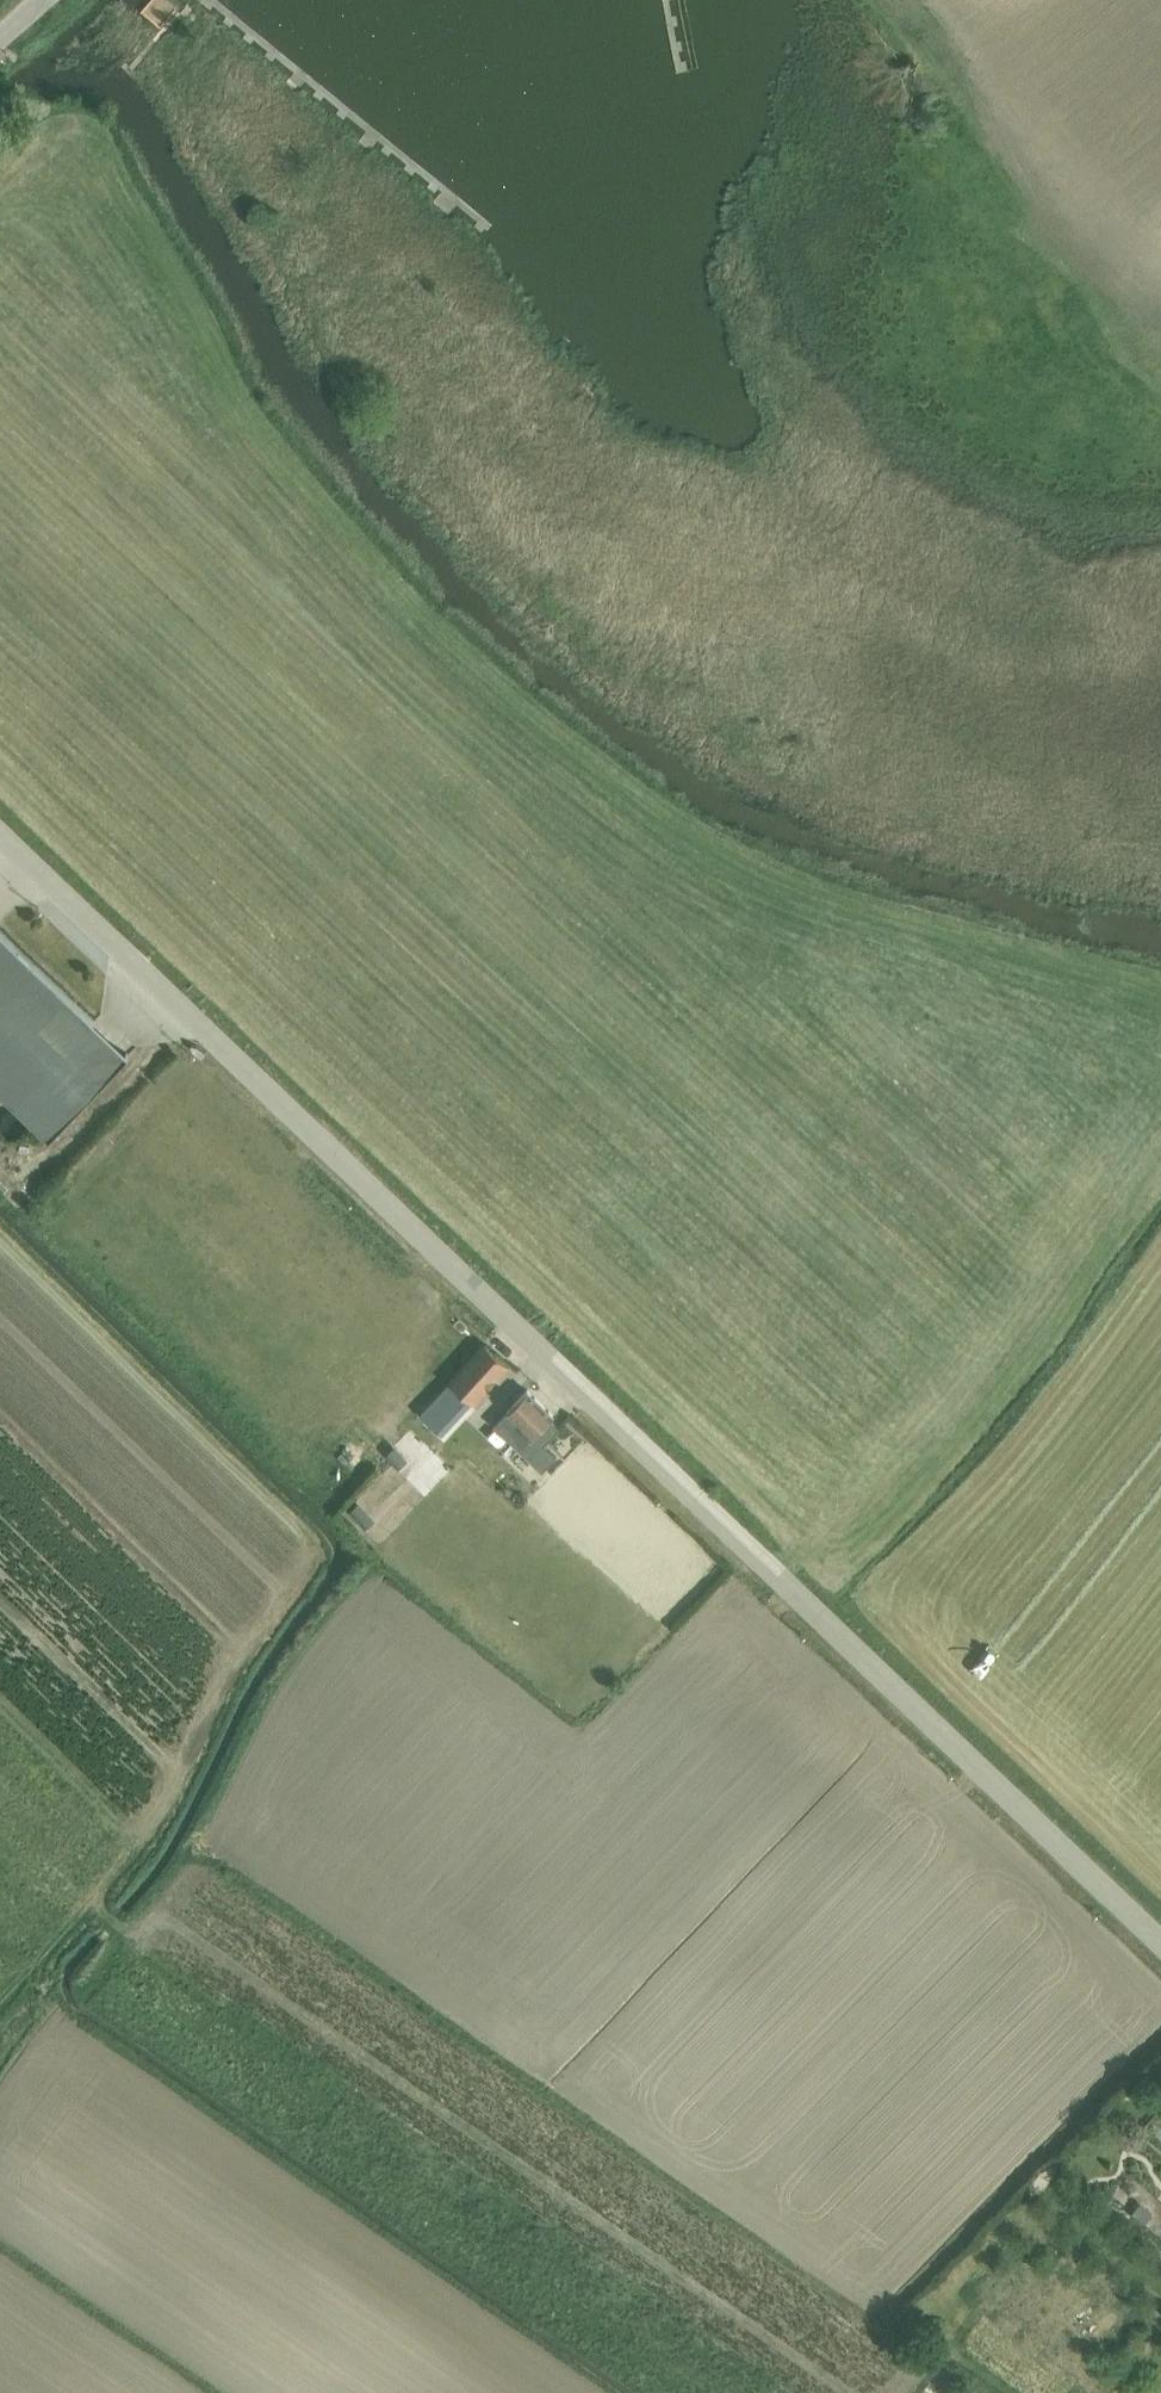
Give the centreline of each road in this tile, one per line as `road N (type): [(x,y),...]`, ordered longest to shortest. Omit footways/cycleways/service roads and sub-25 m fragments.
road 1 (tertiary): [(1160,1947),(0,839)]

